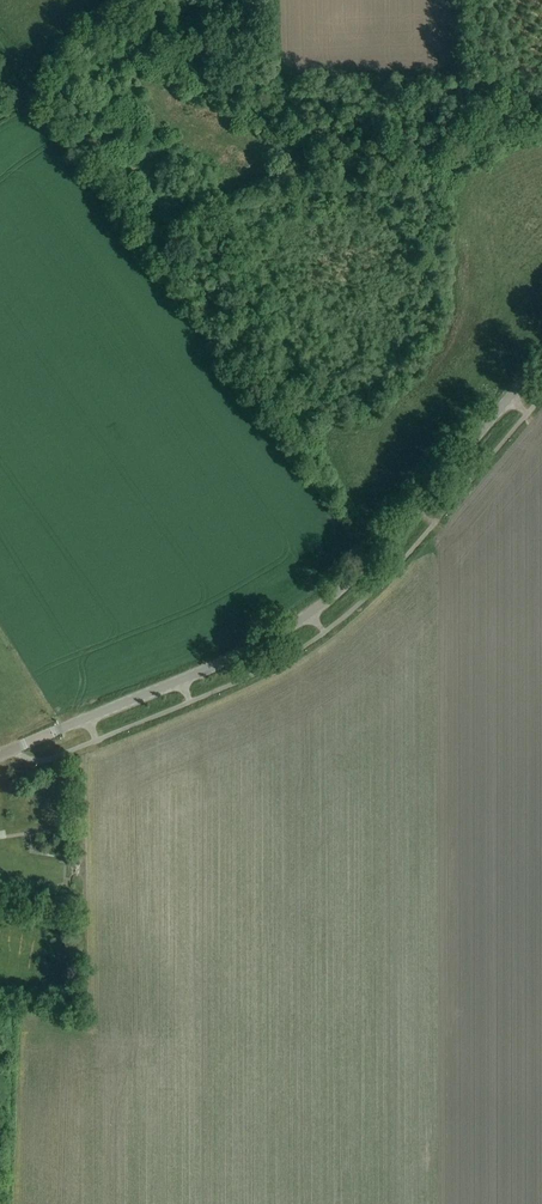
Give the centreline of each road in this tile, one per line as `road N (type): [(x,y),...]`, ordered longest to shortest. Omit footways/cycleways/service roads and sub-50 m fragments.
road 1 (tertiary): [(0,755),(251,651),(308,616),(364,568),(541,361)]

